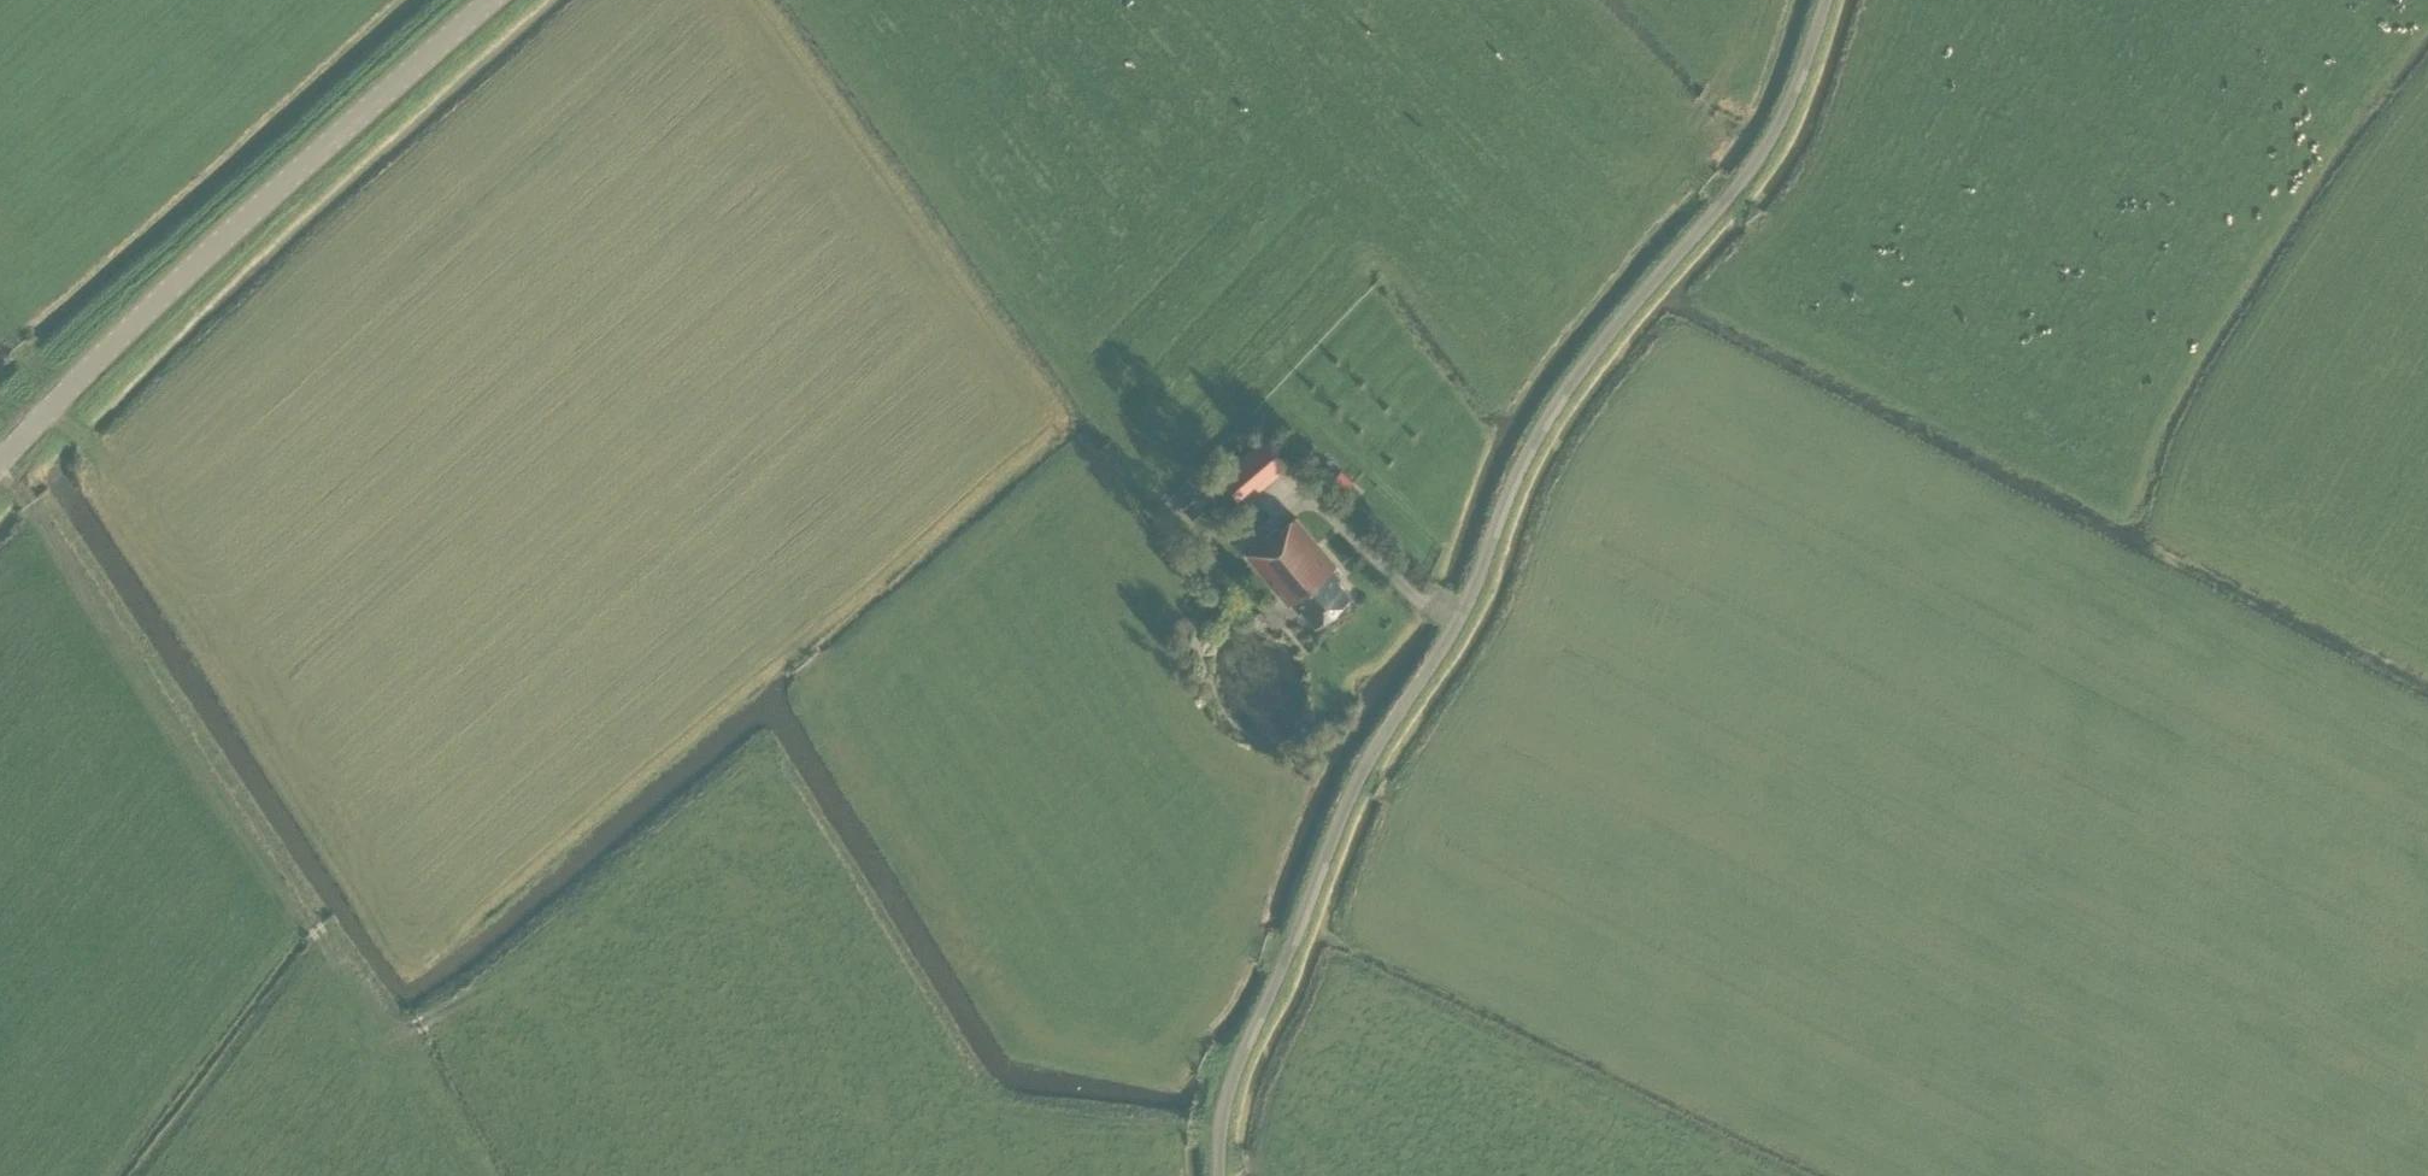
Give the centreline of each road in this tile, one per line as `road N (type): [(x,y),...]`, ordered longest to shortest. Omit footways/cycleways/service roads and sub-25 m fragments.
road 1 (unclassified): [(1215,1175),(1216,1109),(1268,1003),(1318,859),(1405,698),(1469,606),(1510,490),(1559,403),(1745,183),(1799,79),(1824,0)]
road 2 (secondary): [(0,475),(507,0)]

